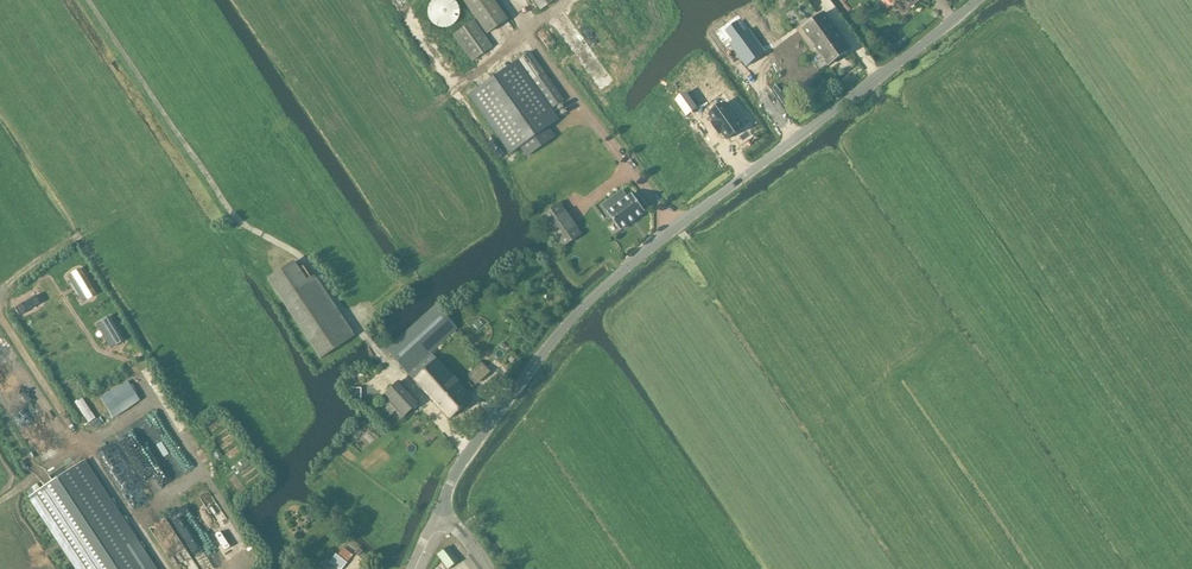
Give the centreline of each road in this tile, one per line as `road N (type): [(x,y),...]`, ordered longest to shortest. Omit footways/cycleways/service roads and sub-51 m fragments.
road 1 (tertiary): [(438,512),(468,451),(545,351),(630,267),(980,0)]
road 2 (track): [(381,355),(305,260),(231,212),(88,0)]
road 3 (track): [(166,568),(0,320)]
road 4 (track): [(592,120),(505,0)]

